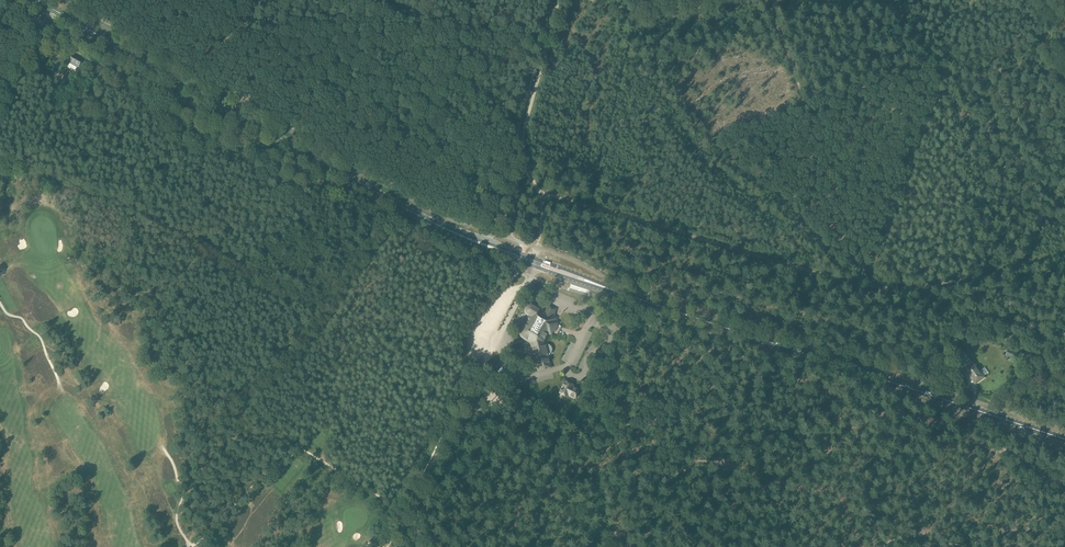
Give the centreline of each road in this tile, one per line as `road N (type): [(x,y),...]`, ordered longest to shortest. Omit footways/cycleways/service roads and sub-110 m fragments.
road 1 (primary): [(1064,442),(472,240),(37,0)]
road 2 (track): [(590,206),(865,287)]
road 3 (track): [(602,522),(682,519),(704,498),(767,350)]
road 4 (track): [(396,203),(285,369),(236,397)]
road 5 (track): [(407,509),(496,352)]
road 6 (track): [(514,164),(558,0)]
road 7 (track): [(865,287),(957,281),(987,300)]

